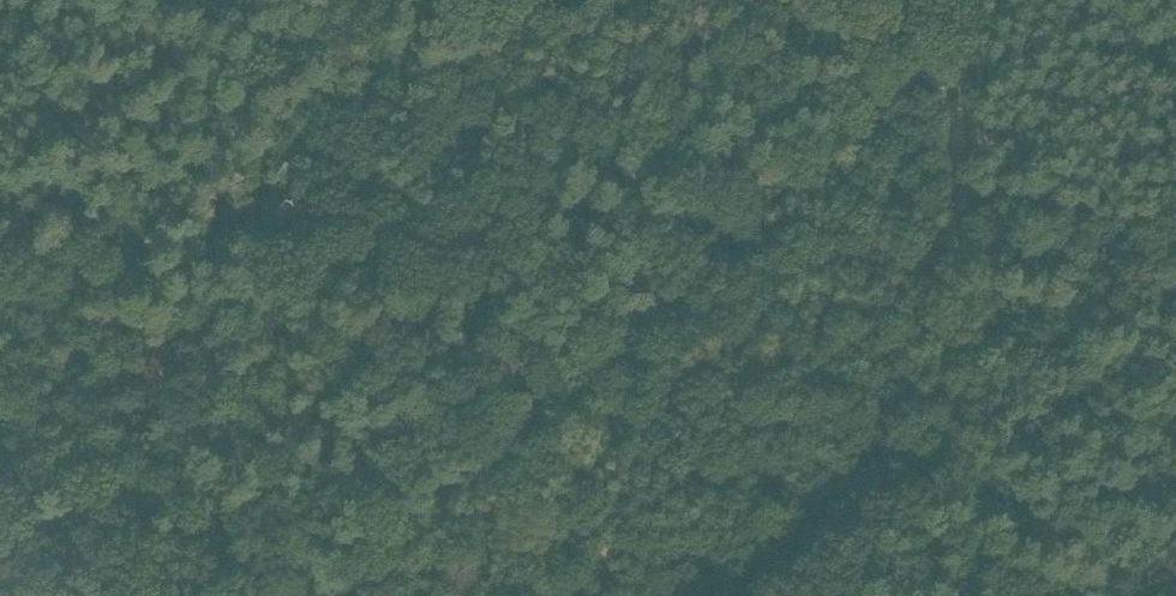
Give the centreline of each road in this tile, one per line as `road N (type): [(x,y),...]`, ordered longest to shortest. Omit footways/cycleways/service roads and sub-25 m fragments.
road 1 (track): [(958,231),(951,376),(973,595)]
road 2 (track): [(960,118),(868,0)]

